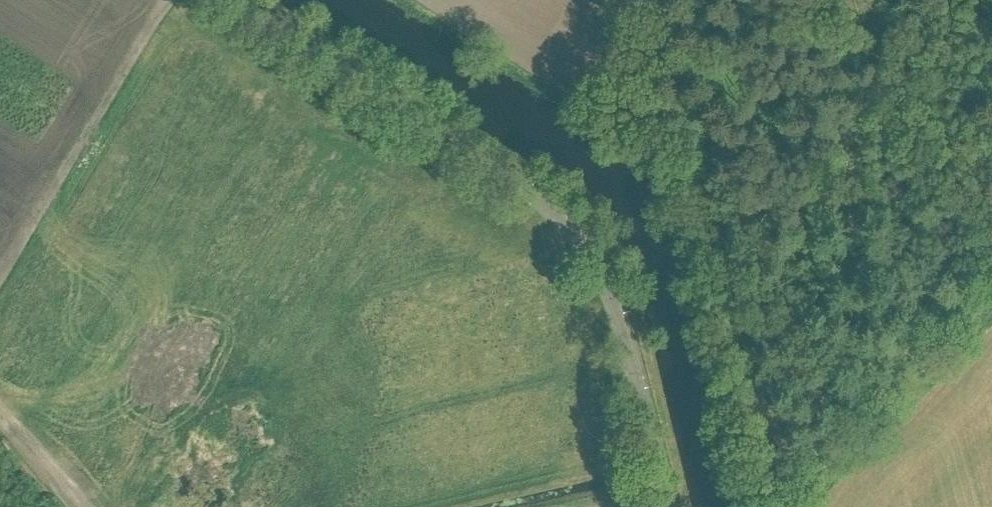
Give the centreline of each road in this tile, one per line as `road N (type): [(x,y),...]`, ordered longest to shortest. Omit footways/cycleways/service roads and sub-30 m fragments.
road 1 (tertiary): [(666,506),(607,285),(564,219),(224,0)]
road 2 (track): [(0,274),(168,0)]
road 3 (track): [(609,464),(414,506)]
road 4 (track): [(87,506),(0,413)]

